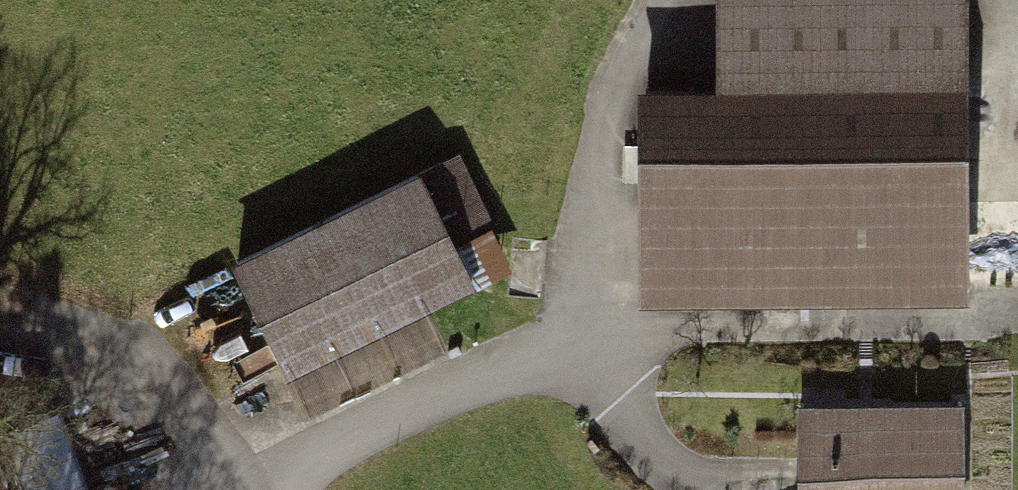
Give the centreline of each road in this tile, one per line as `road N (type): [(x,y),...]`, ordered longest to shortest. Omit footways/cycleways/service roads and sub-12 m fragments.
road 1 (track): [(571,329),(963,327),(1000,298),(997,0)]
road 2 (track): [(653,0),(612,85),(571,329),(520,367),(261,489)]
road 3 (track): [(246,489),(163,379),(72,318),(0,312)]

